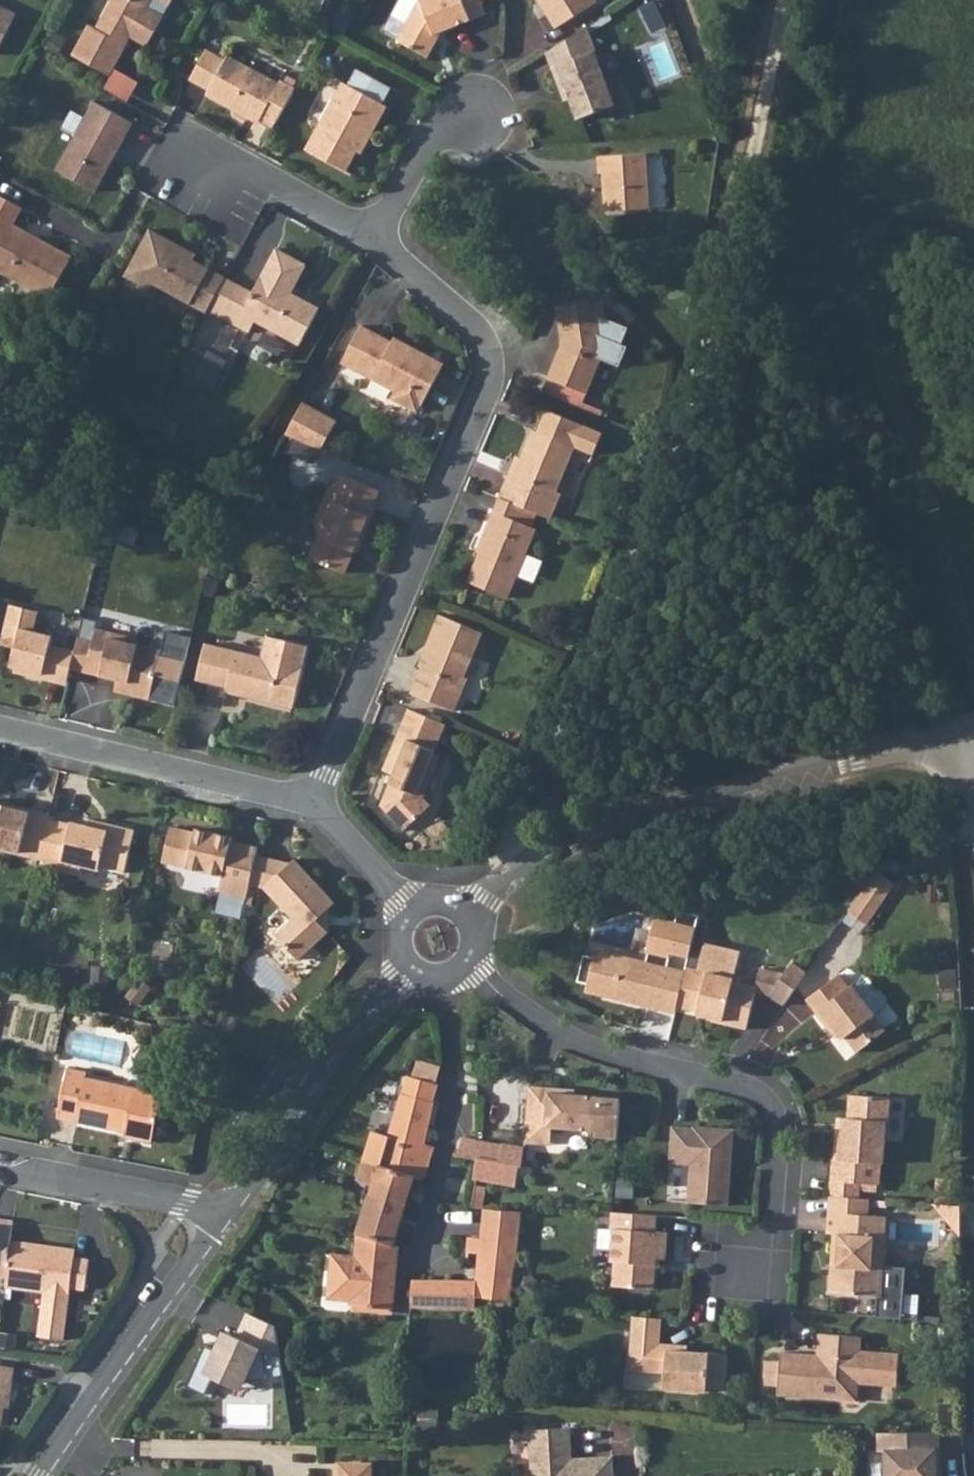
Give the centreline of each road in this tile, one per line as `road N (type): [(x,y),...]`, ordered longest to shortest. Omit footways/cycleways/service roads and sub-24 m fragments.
road 1 (track): [(783,0),(703,339),(626,556),(497,863),(515,871)]
road 2 (residential): [(375,235),(470,320),(489,346),(494,378),(310,801)]
road 3 (unclassified): [(466,915),(515,871),(605,827),(965,729)]
road 4 (residential): [(468,959),(502,996),(564,1036),(725,1082),(771,1109),(779,1143),(771,1223),(744,1274)]
road 5 (residential): [(46,1475),(210,1240),(222,1207)]
road 6 (residential): [(0,727),(310,801)]
road 7 (residential): [(222,1207),(248,1191),(339,1044),(413,972)]
road 8 (residential): [(222,1207),(0,1166)]
road 9 (residential): [(201,176),(221,154),(375,235)]
road 10 (residential): [(375,235),(436,132),(481,109)]
road 11 (residential): [(310,801),(405,911)]

